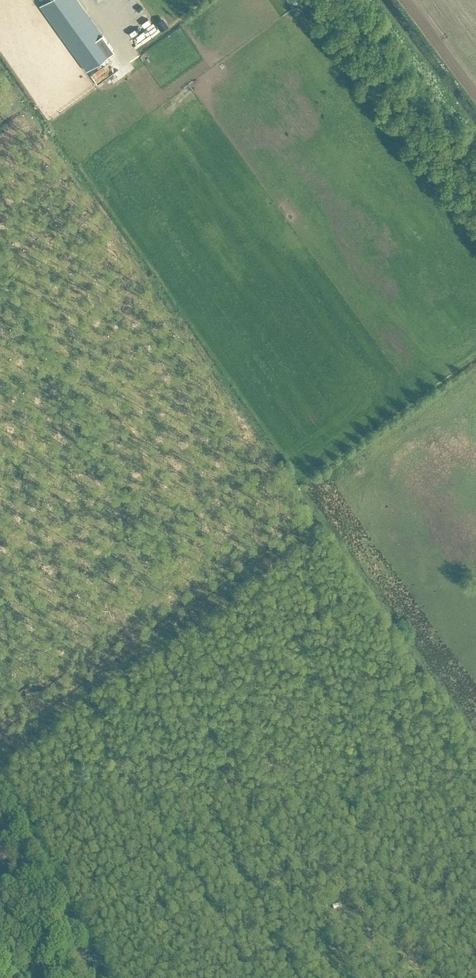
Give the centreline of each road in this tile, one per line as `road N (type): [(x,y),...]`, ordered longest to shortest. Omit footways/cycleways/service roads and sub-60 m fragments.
road 1 (track): [(259,0),(118,96)]
road 2 (tertiary): [(82,977),(0,828)]

